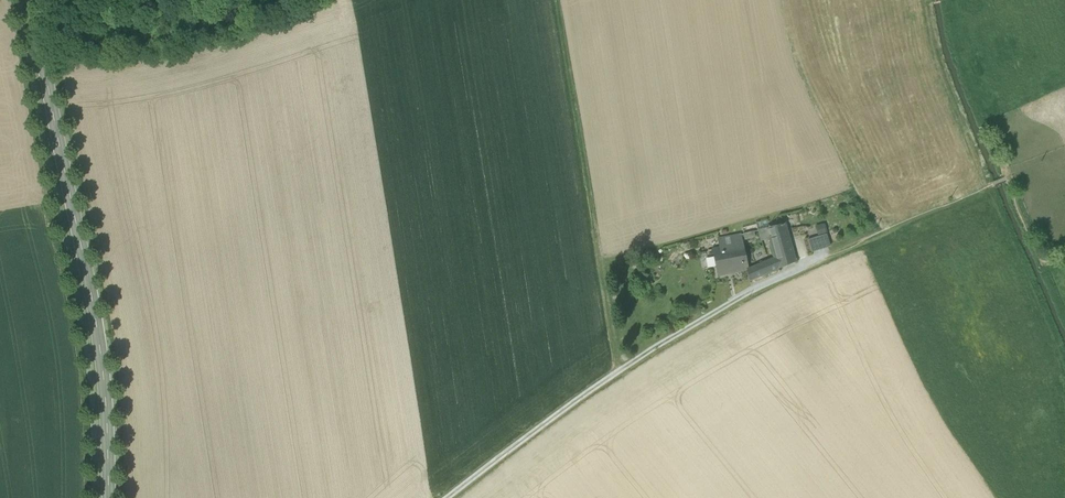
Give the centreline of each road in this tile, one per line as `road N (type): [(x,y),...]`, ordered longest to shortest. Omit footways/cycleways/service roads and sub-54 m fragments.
road 1 (tertiary): [(108,497),(100,350),(34,0)]
road 2 (unclassified): [(821,254),(620,369),(450,497)]
road 3 (track): [(620,369),(553,0)]

